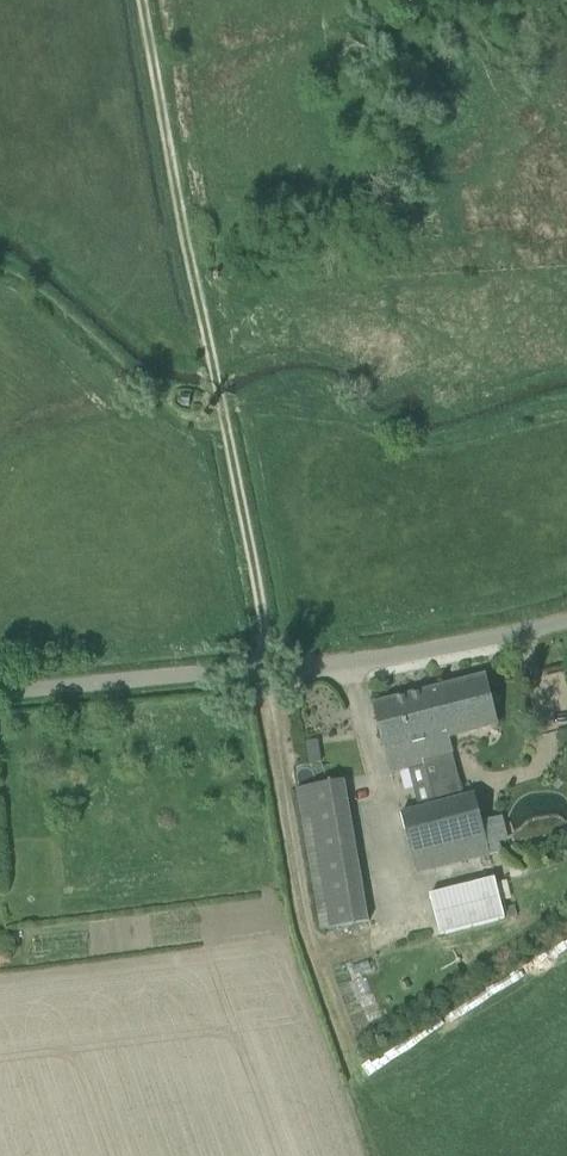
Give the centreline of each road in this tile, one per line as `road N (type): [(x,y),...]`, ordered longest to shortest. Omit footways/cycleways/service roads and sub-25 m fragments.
road 1 (unclassified): [(140,0),(271,666)]
road 2 (unclassified): [(271,666),(396,662),(566,622)]
road 3 (unclassified): [(0,693),(271,666)]

